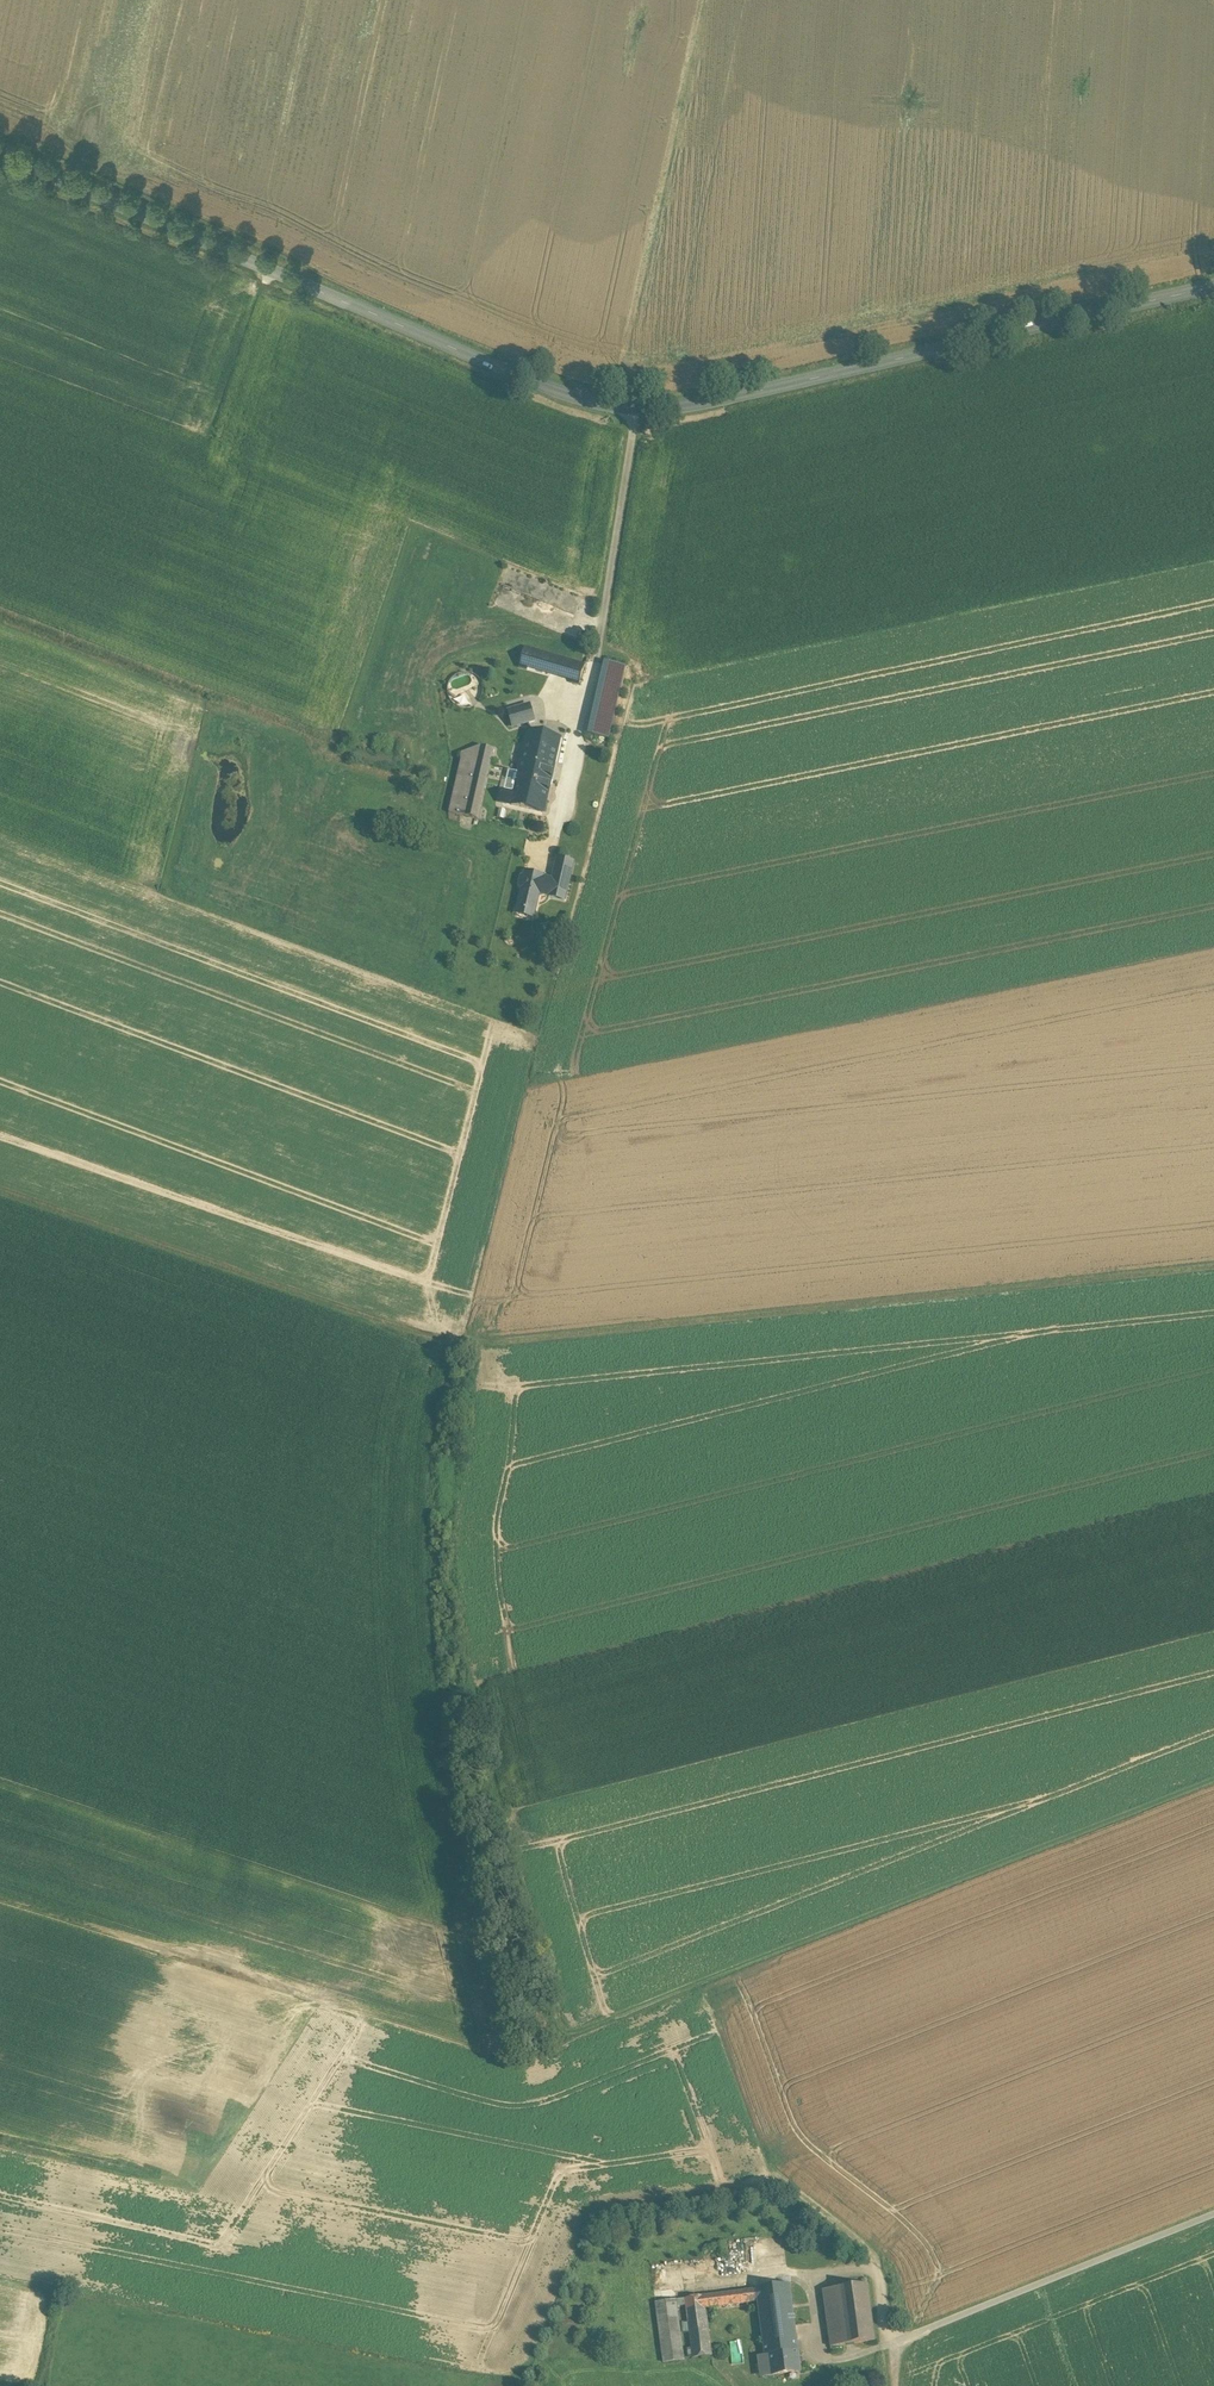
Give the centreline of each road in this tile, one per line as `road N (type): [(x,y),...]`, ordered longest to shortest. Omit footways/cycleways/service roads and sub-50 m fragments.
road 1 (secondary): [(1213,286),(636,411),(507,371),(0,151)]
road 2 (track): [(0,1190),(451,1347),(1213,1265)]
road 3 (unclassified): [(1213,2213),(891,2341)]

